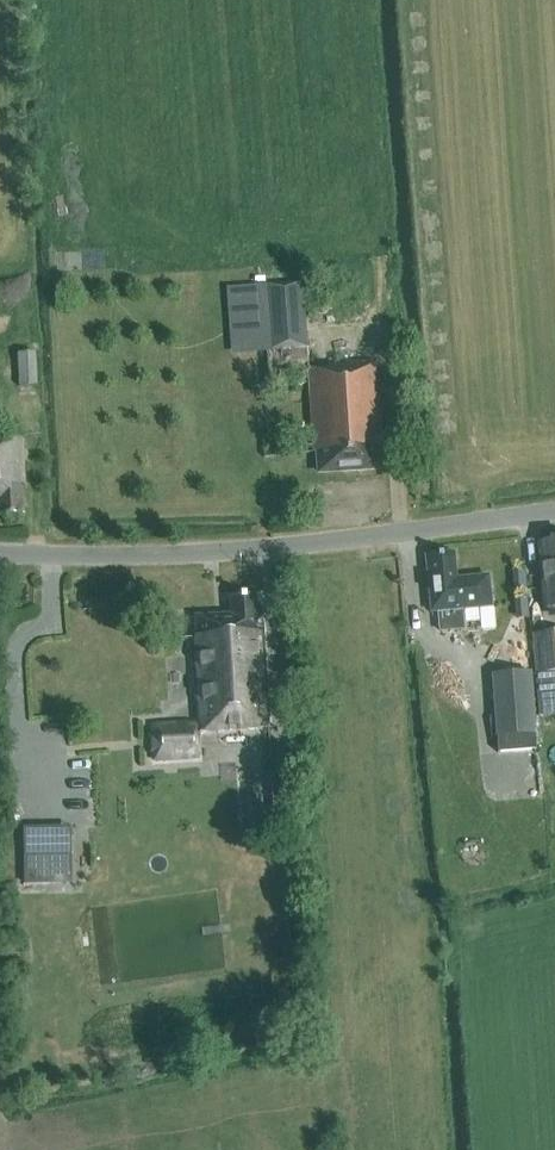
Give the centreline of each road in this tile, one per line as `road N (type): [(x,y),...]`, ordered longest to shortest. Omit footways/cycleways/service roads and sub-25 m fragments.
road 1 (unclassified): [(0,553),(155,555),(391,541),(554,517)]

